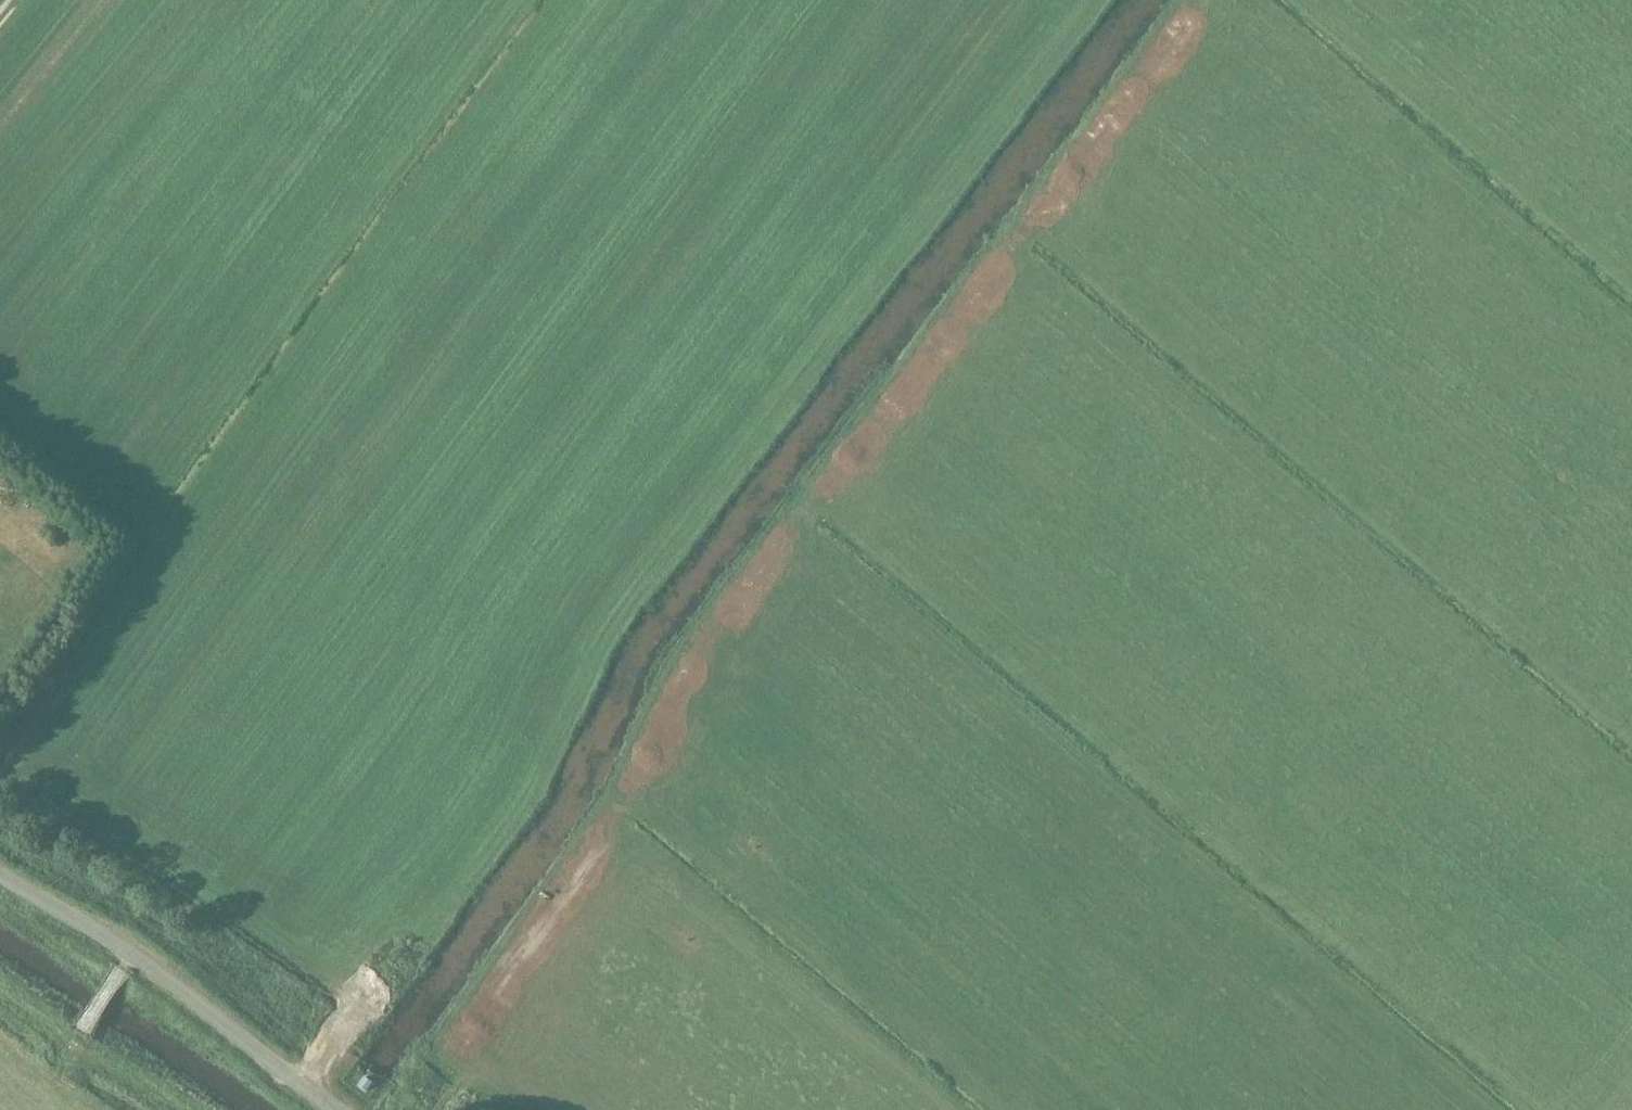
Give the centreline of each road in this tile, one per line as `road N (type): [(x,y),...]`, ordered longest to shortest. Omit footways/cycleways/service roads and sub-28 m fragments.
road 1 (unclassified): [(337,1109),(129,951),(0,875)]

